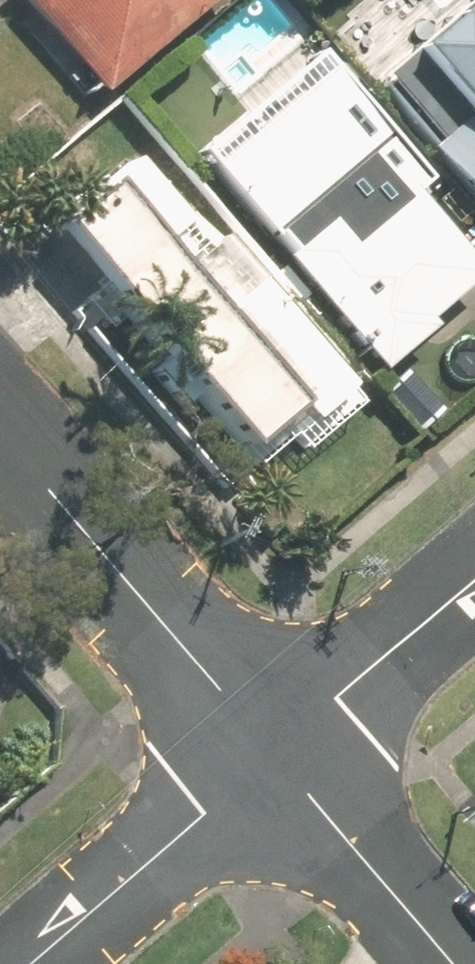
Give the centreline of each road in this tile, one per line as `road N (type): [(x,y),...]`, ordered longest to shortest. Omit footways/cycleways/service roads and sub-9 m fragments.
road 1 (residential): [(0,434),(273,754)]
road 2 (residential): [(29,963),(273,754)]
road 3 (residential): [(273,754),(455,963)]
road 4 (residential): [(273,754),(474,578)]

